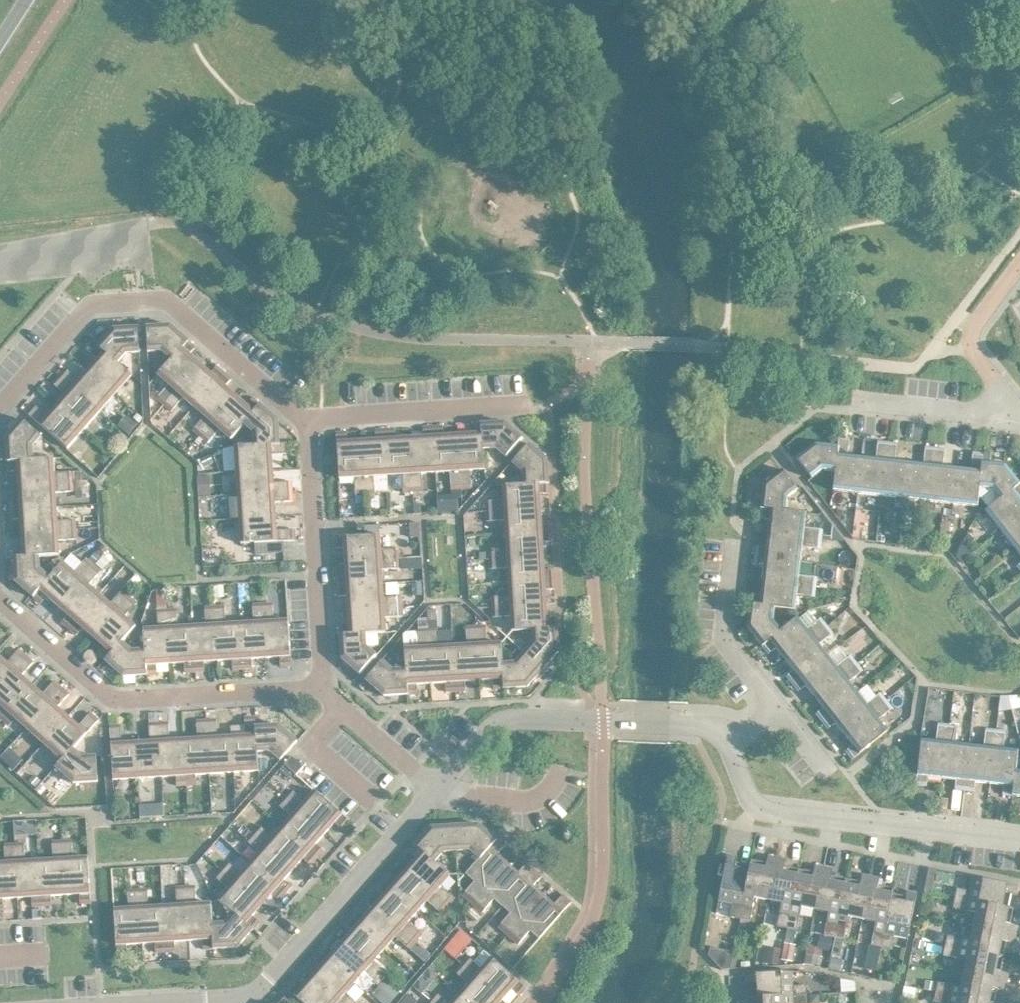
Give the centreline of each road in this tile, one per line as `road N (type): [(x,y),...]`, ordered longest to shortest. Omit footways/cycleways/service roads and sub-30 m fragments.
road 1 (residential): [(327,674),(115,688),(0,586)]
road 2 (residential): [(1019,831),(762,796),(732,729)]
road 3 (residential): [(237,994),(277,965),(441,779)]
road 4 (residential): [(327,674),(314,416)]
road 5 (residential): [(314,416),(172,291),(141,291)]
road 6 (residential): [(25,1002),(237,994)]
road 7 (residential): [(314,416),(521,395)]
road 8 (residential): [(0,408),(91,301),(141,291)]
road 9 (residential): [(783,705),(738,647),(750,530)]
road 10 (residential): [(441,779),(486,790),(550,781),(562,765),(564,713)]
road 11 (residential): [(1019,396),(985,406),(862,396)]
road 12 (residential): [(1019,264),(979,317),(986,352),(1019,396)]
road 13 (residential): [(441,779),(510,709),(564,713)]
road 14 (residential): [(343,699),(312,735),(374,791)]
road 15 (residential): [(441,779),(343,699)]

